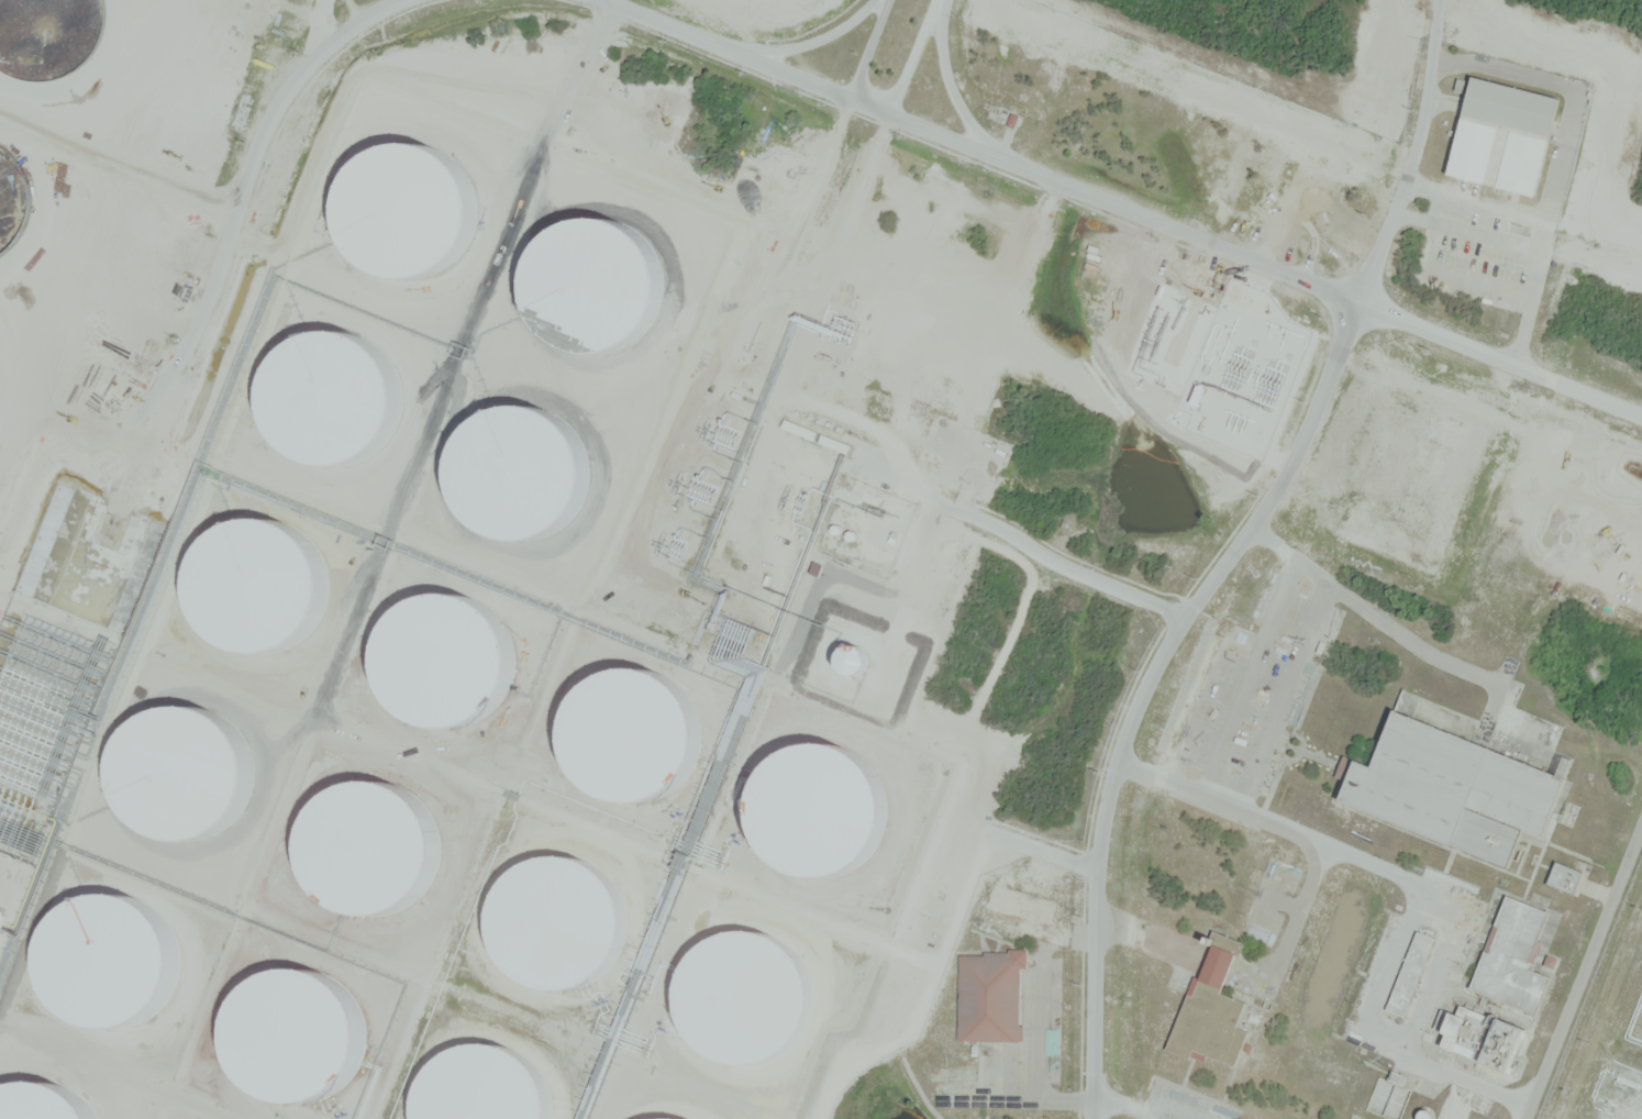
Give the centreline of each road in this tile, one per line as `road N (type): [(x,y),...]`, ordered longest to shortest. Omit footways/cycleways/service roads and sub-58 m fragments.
road 1 (residential): [(1091,1118),(1098,852),(1124,733),(1166,646),(1296,451),(1395,226),(1424,114),(1440,0)]
road 2 (residential): [(868,106),(1641,415)]
road 3 (residential): [(398,0),(298,75),(255,151),(223,258),(182,351),(0,580)]
road 4 (residential): [(1641,817),(1523,1118)]
road 5 (residential): [(868,106),(604,0)]
road 6 (residential): [(884,0),(862,69),(868,106),(903,81),(937,0)]

